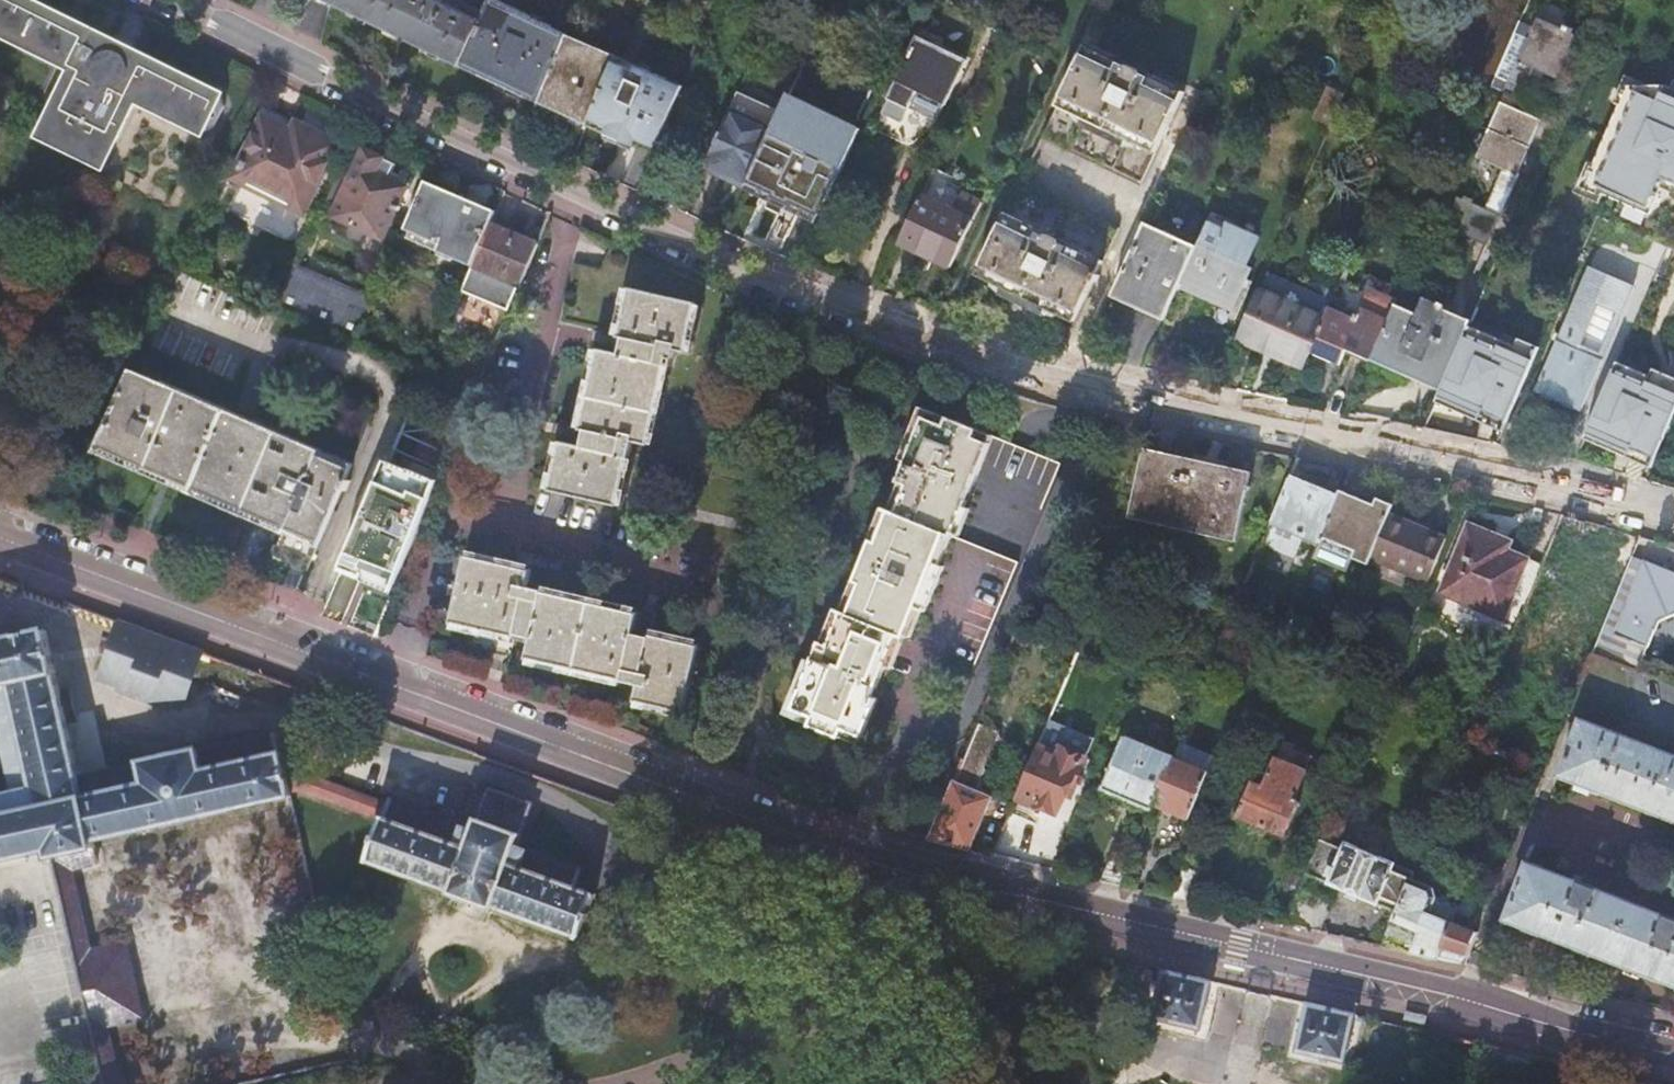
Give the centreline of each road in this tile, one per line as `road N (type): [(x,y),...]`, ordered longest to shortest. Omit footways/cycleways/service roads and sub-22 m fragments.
road 1 (residential): [(156,0),(742,265),(1032,367),(1673,516)]
road 2 (secondary): [(0,537),(906,868)]
road 3 (secondary): [(1673,1051),(906,868)]

